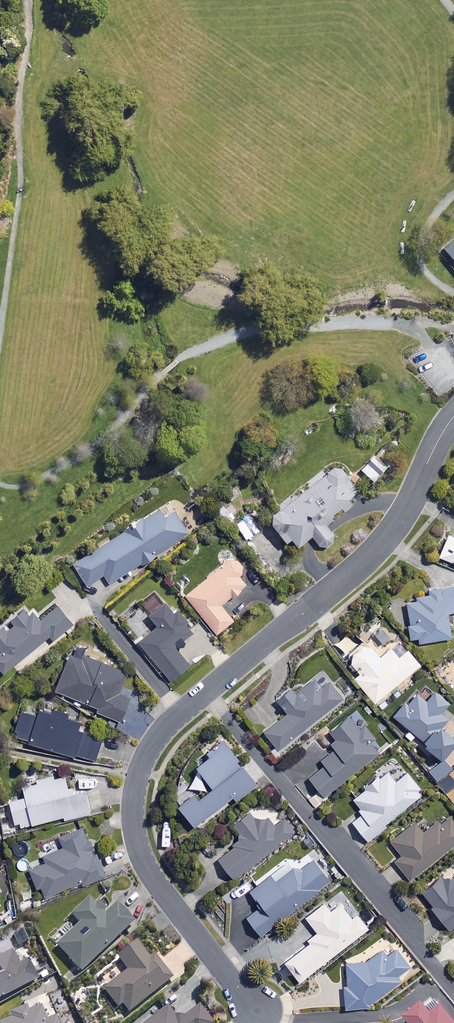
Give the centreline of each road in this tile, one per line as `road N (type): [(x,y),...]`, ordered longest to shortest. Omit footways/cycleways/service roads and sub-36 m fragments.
road 1 (residential): [(453,416),(388,536),(167,727),(138,775),(135,831),(149,870),(256,1014)]

